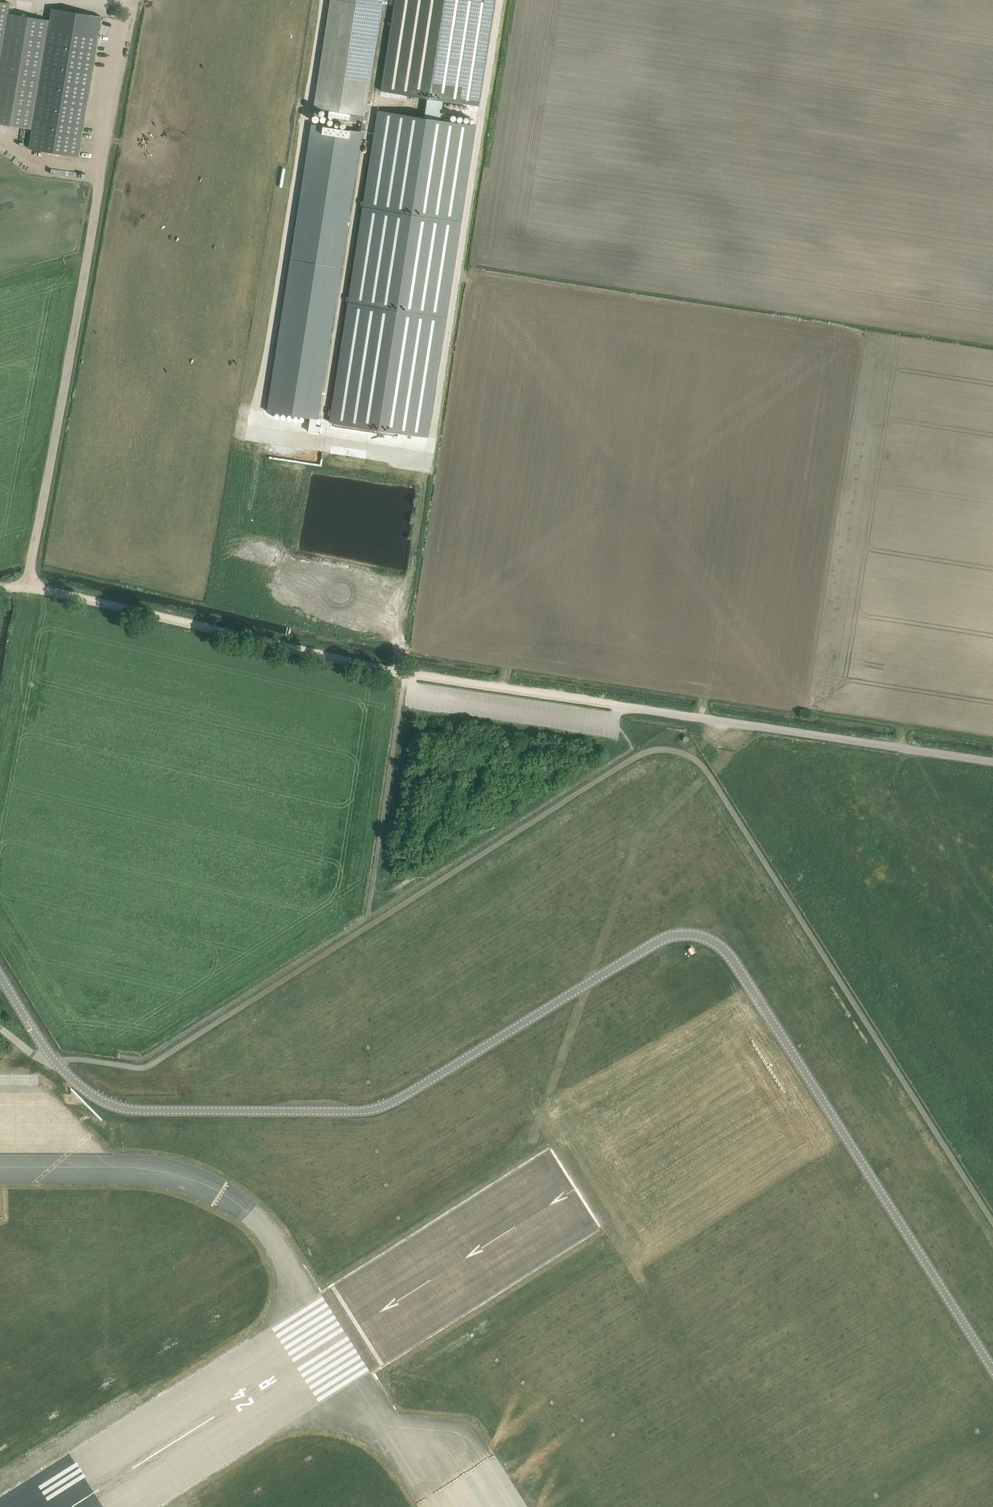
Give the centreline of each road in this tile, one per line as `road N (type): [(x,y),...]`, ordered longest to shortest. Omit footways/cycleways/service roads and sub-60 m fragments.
road 1 (track): [(27,585),(406,673),(618,705)]
road 2 (unclassified): [(27,587),(135,0)]
road 3 (unclassified): [(618,705),(992,762)]

